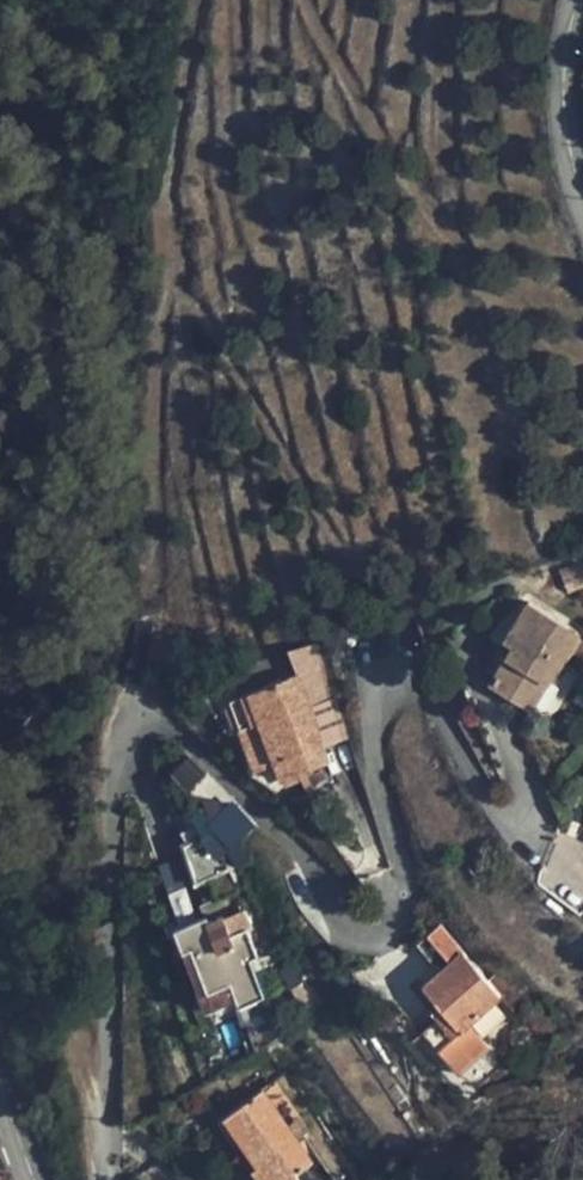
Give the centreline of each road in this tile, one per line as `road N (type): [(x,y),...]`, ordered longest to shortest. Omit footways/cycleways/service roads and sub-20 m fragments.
road 1 (residential): [(109,1179),(120,746),(136,721),(165,724),(291,839),(343,923),(386,937),(409,912),(376,783),(374,715),(400,687),(424,686),(445,711),(507,825)]
road 2 (unclassified): [(582,197),(565,126),(573,0)]

